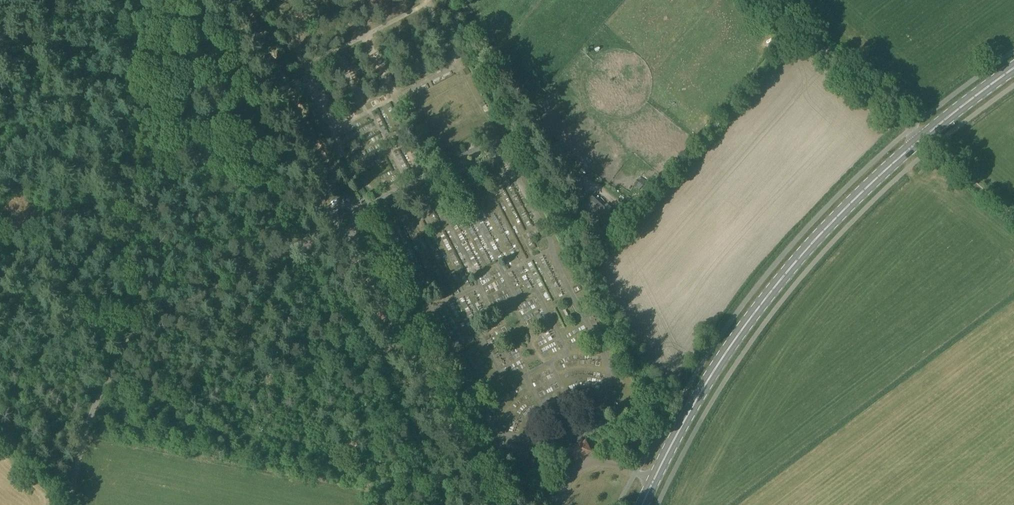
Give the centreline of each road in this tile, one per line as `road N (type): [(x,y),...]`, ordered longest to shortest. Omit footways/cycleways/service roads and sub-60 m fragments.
road 1 (secondary): [(643,504),(694,402),(757,308),(841,212),(1013,70)]
road 2 (unclassified): [(349,230),(490,504)]
road 3 (track): [(231,0),(336,205)]
road 4 (track): [(910,129),(767,0)]

